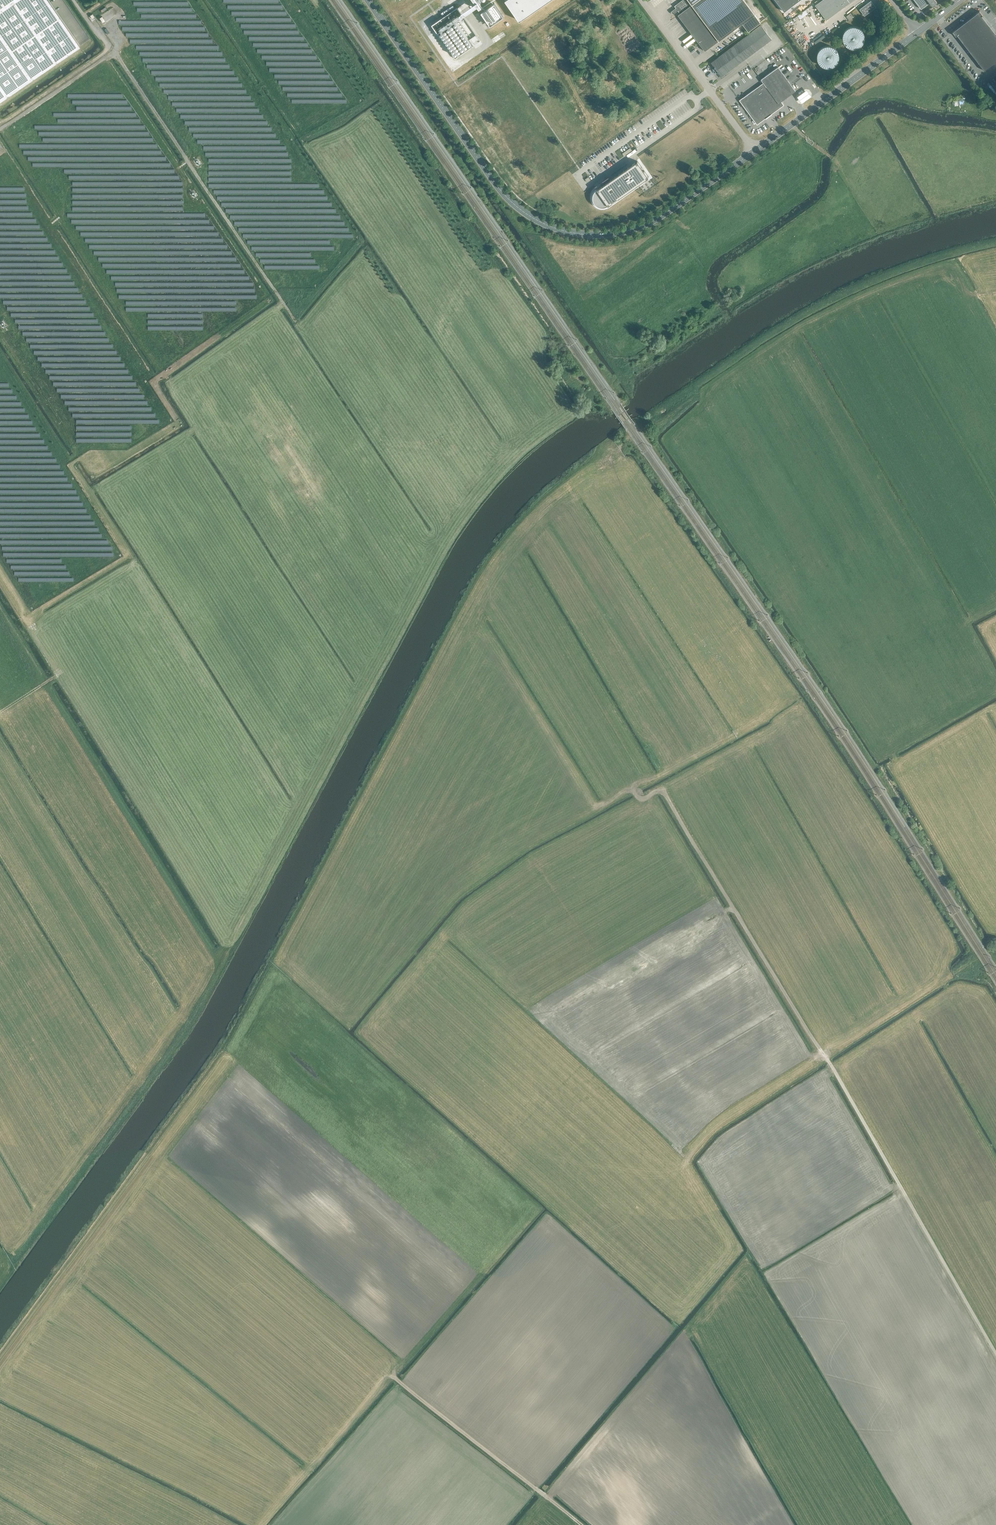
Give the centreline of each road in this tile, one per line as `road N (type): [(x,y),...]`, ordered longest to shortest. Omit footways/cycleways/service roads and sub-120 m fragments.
road 1 (secondary): [(755,151),(644,225),(599,235),(551,226),(497,186),(368,0)]
road 2 (secondary): [(755,151),(917,33)]
road 3 (unclassified): [(755,151),(642,0)]

